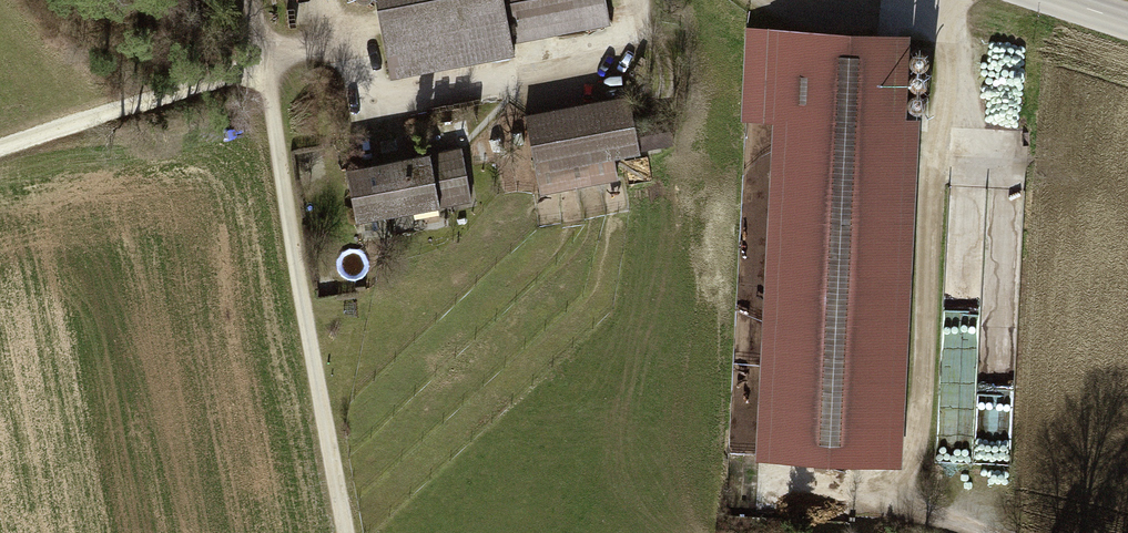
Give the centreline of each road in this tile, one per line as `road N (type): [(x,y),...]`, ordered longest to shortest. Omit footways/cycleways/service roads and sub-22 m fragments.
road 1 (track): [(981,532),(930,515),(917,484),(954,0)]
road 2 (track): [(347,532),(251,0)]
road 3 (track): [(264,64),(337,41),(367,102),(602,61),(633,34),(634,0)]
road 4 (track): [(264,64),(0,148)]

